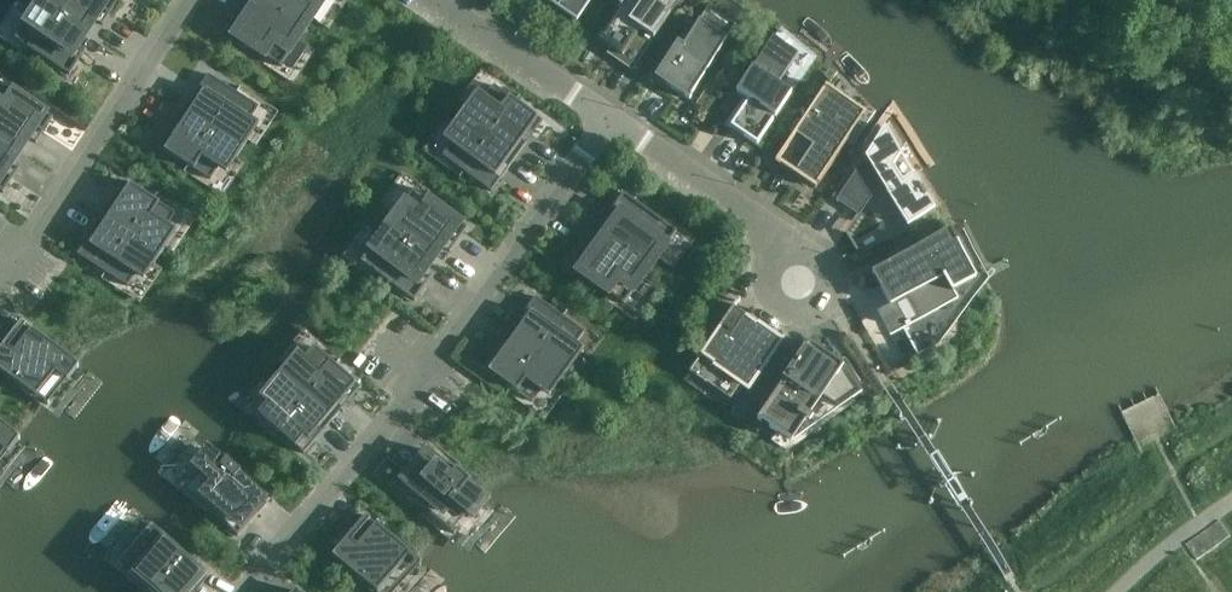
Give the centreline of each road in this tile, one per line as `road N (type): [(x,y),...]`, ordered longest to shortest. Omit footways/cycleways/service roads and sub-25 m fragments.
road 1 (residential): [(243,591),(614,123)]
road 2 (residential): [(0,283),(191,0)]
road 3 (residential): [(799,288),(780,245),(761,227),(614,123)]
road 4 (residential): [(614,123),(434,0)]

